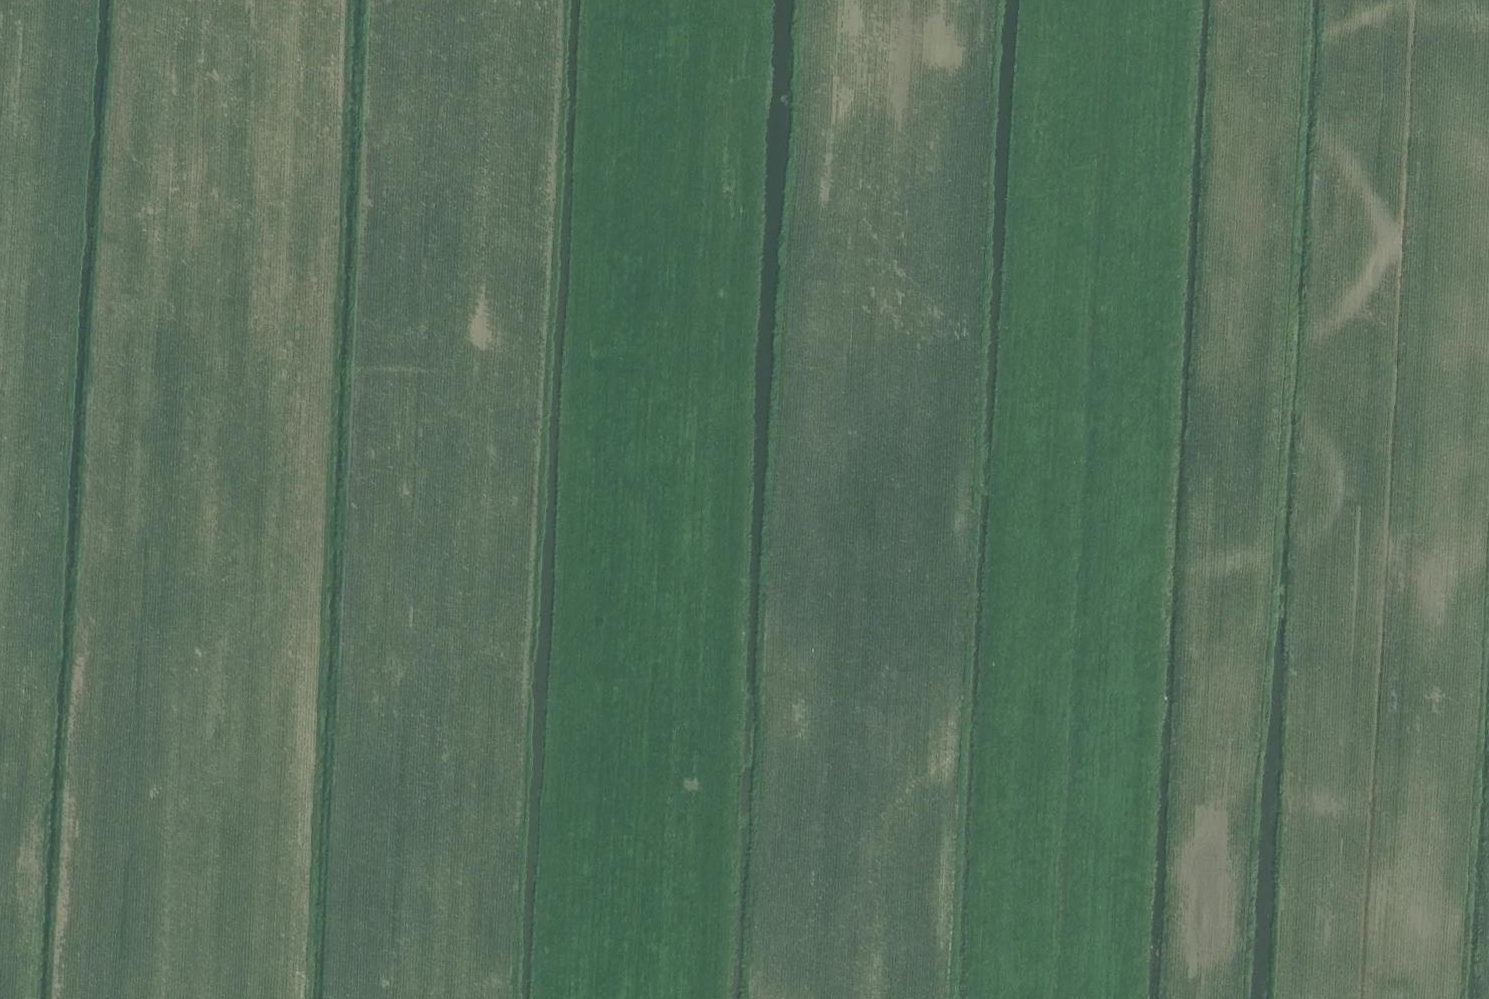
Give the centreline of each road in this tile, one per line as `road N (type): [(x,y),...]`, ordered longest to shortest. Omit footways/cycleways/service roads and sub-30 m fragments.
road 1 (track): [(407,998),(432,0)]

